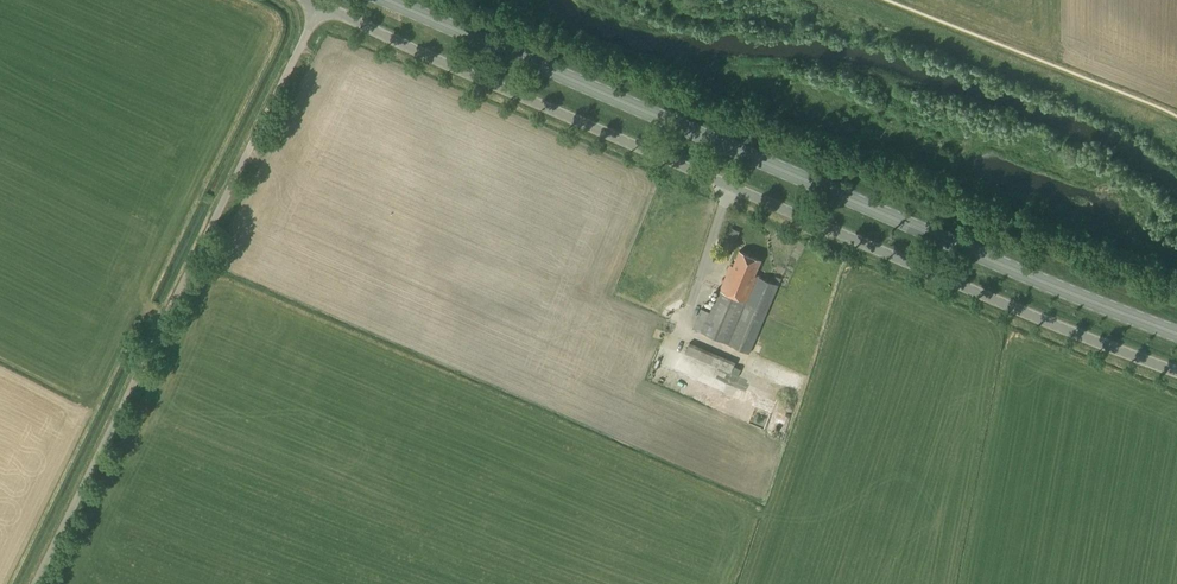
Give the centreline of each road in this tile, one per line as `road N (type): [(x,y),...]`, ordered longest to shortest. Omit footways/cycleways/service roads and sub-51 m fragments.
road 1 (unclassified): [(1176,368),(321,3)]
road 2 (primary): [(1176,331),(388,0)]
road 3 (unclassified): [(27,583),(198,233),(321,3)]

